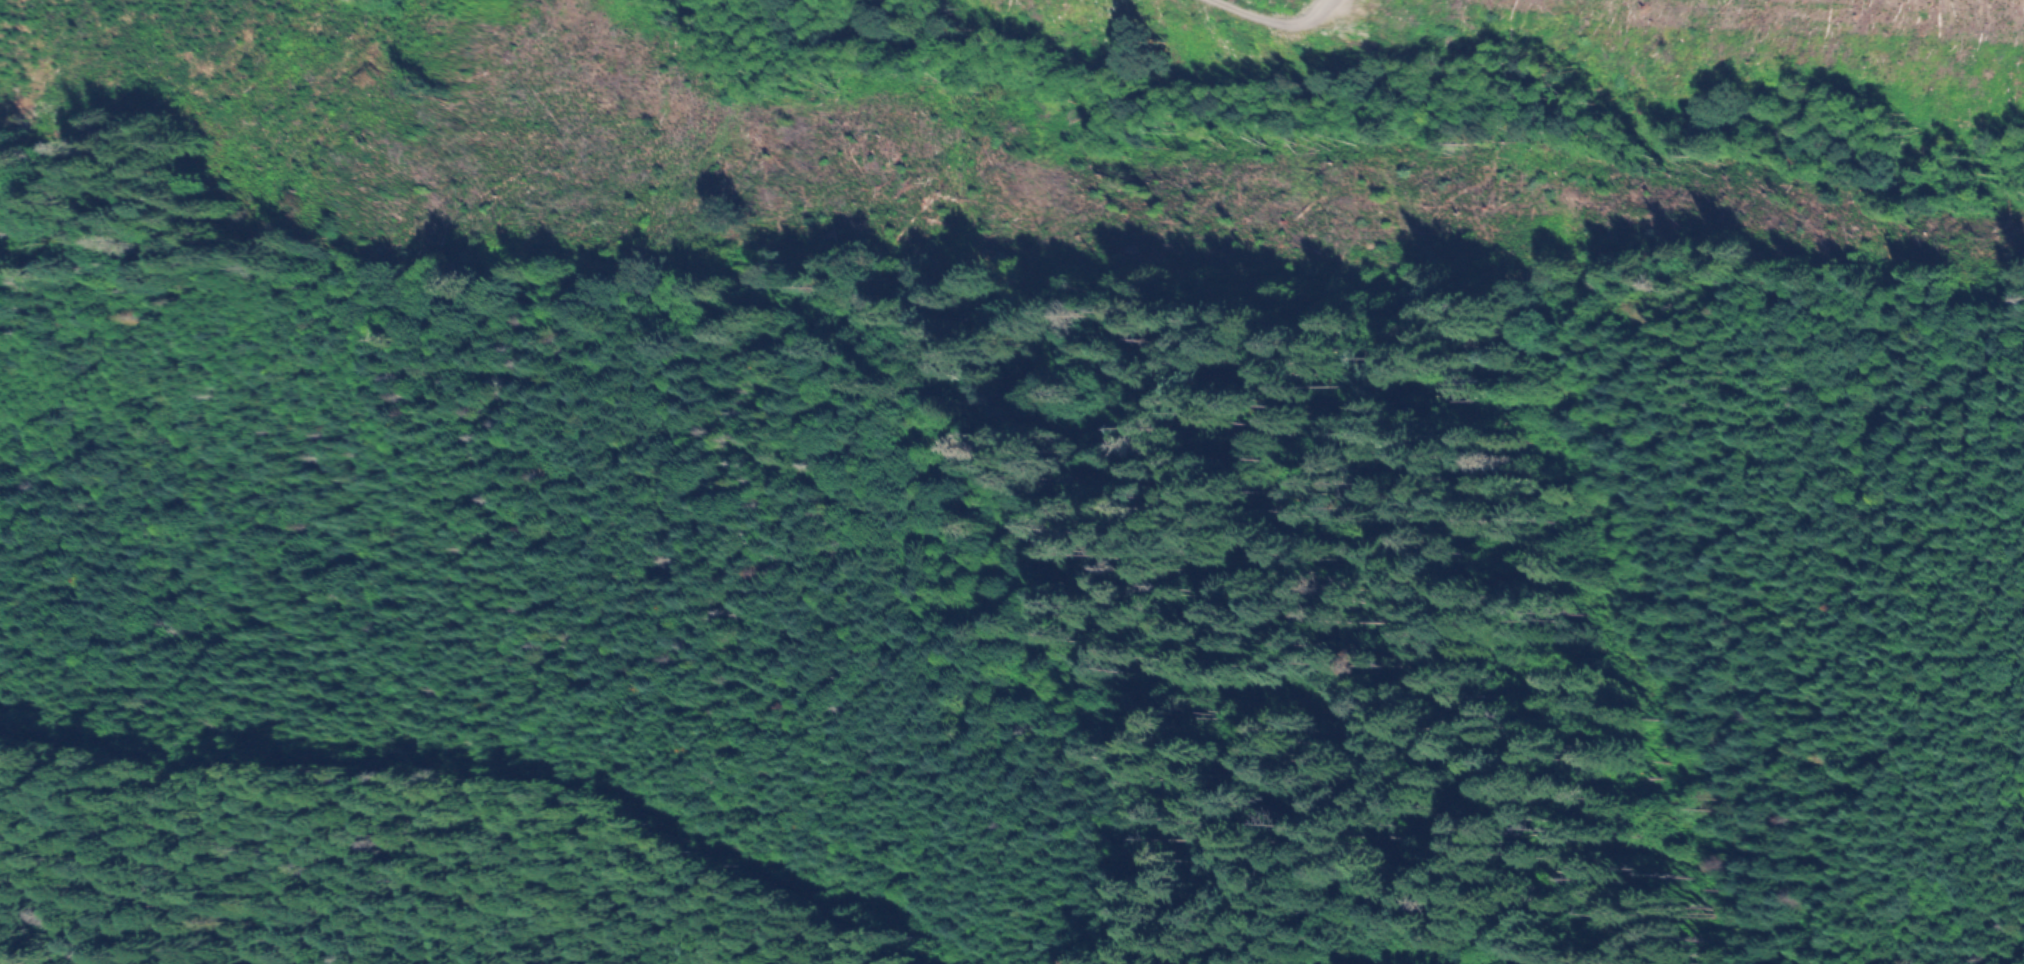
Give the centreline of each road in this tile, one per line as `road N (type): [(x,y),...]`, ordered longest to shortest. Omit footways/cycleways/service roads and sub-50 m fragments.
road 1 (track): [(982,963),(940,912),(871,863),(762,812)]
road 2 (track): [(1316,0),(1315,16),(1292,27),(1213,0)]

